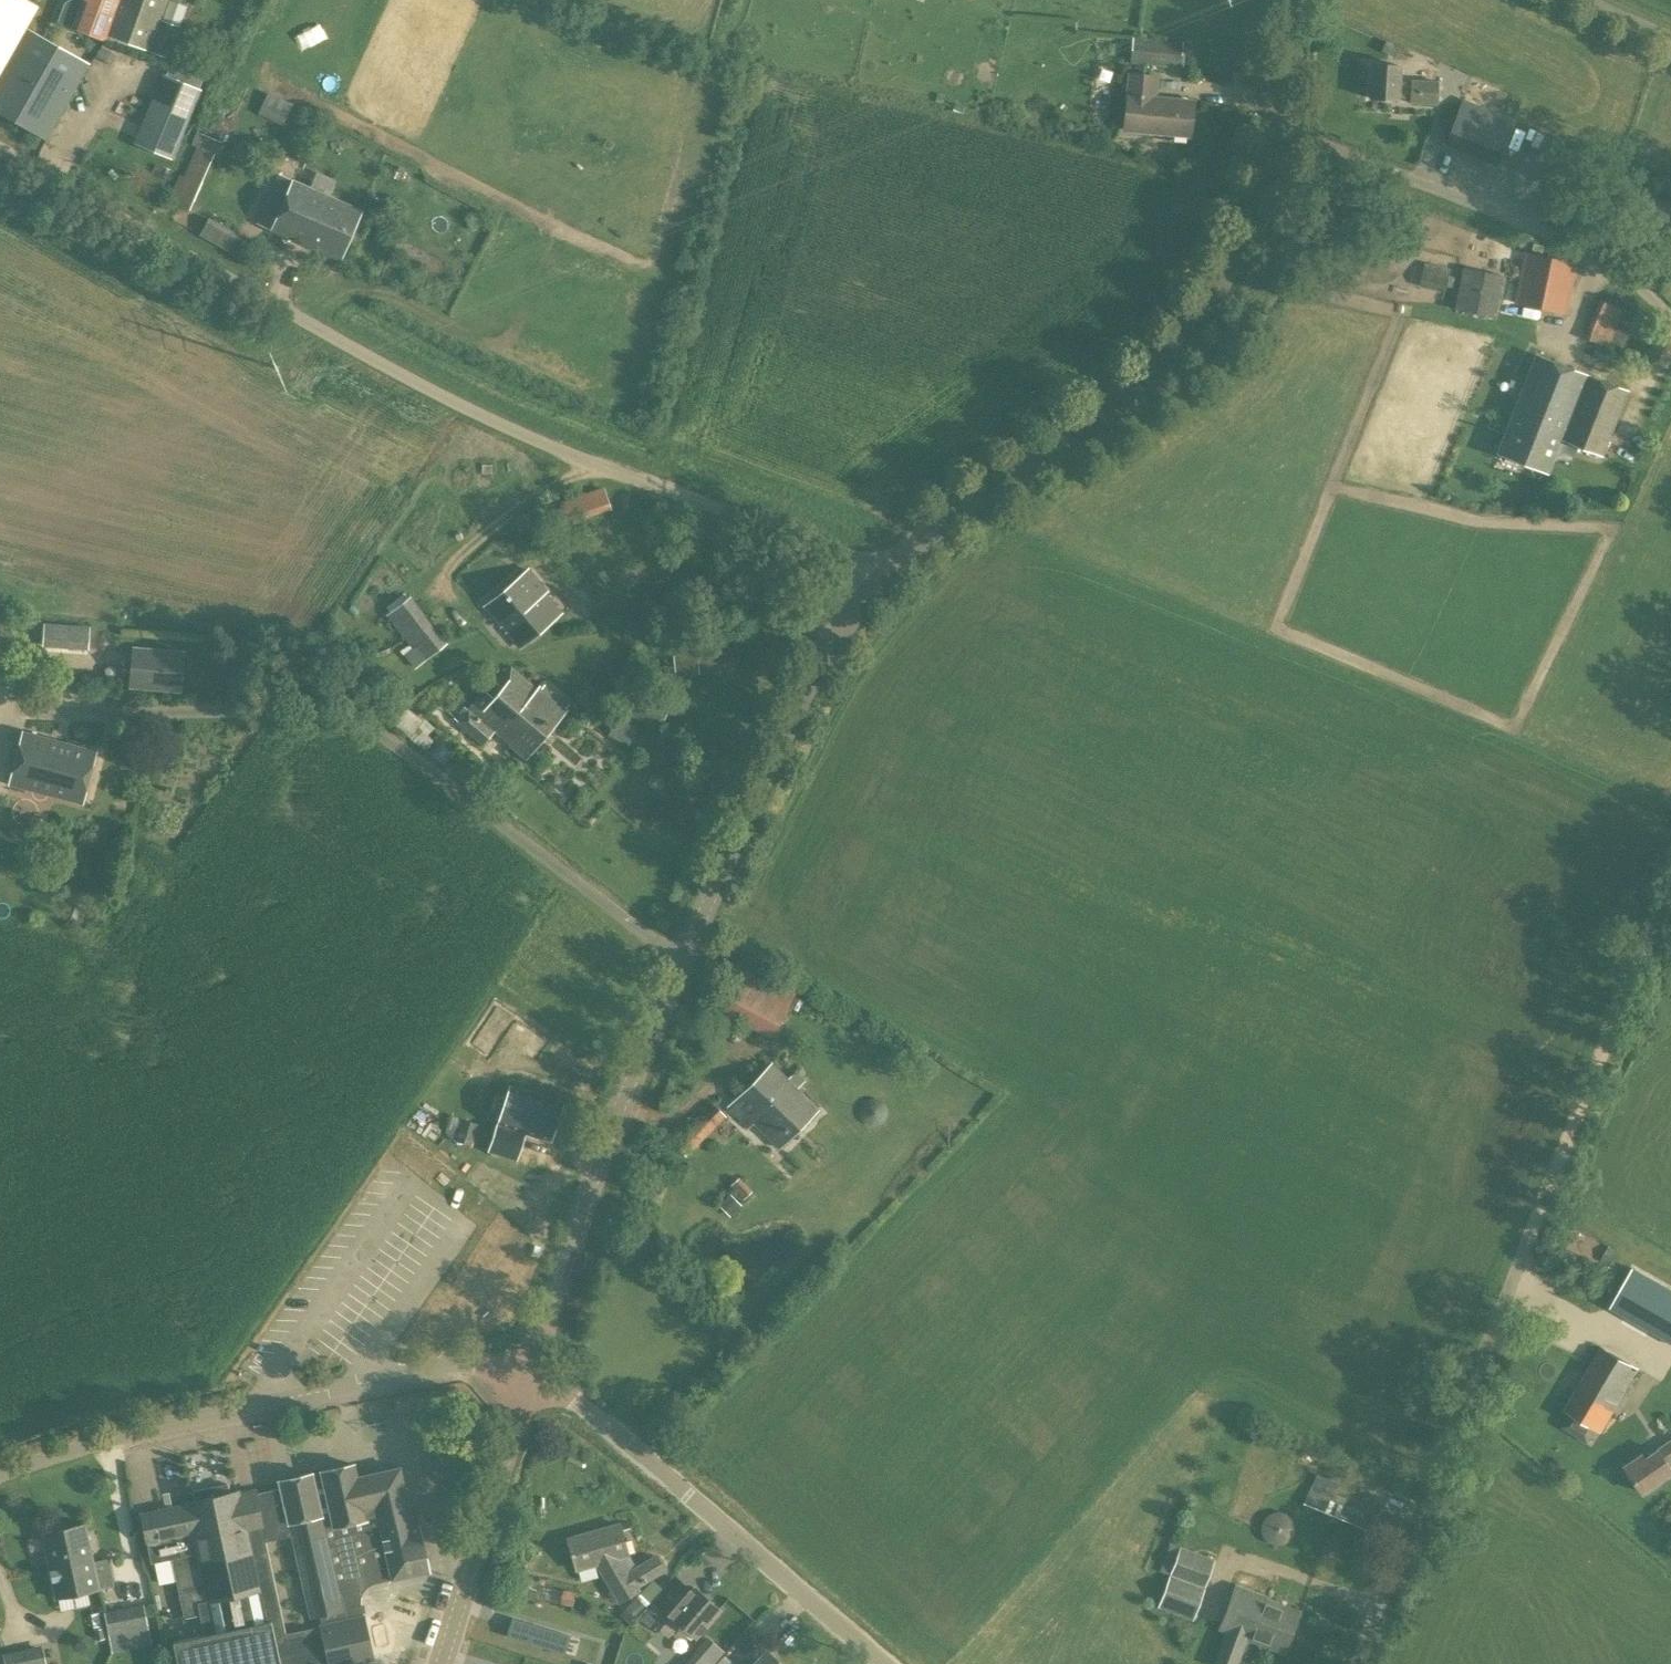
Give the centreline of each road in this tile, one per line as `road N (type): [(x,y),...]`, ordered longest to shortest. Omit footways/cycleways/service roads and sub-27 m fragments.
road 1 (unclassified): [(877,583),(845,554),(529,437),(0,151)]
road 2 (tertiary): [(877,583),(961,506),(1086,420),(1175,346),(1203,309),(1262,192),(1276,128)]
road 3 (residential): [(166,713),(314,712),(372,730),(684,958)]
road 4 (unclassified): [(0,1474),(163,1424),(468,1361),(528,1370)]
road 5 (unclassified): [(1369,1663),(1539,1227)]
road 6 (unclassified): [(888,1663),(575,1397),(528,1370)]
road 7 (unclassified): [(1670,318),(1618,268),(1573,242),(1276,128)]
road 8 (tertiary): [(528,1370),(624,1095),(684,958)]
road 9 (tertiary): [(684,958),(806,685),(877,583)]
road 10 (track): [(1539,1227),(1670,892)]
road 11 (tertiary): [(442,1663),(528,1370)]
road 12 (tertiary): [(1276,128),(1286,0)]

